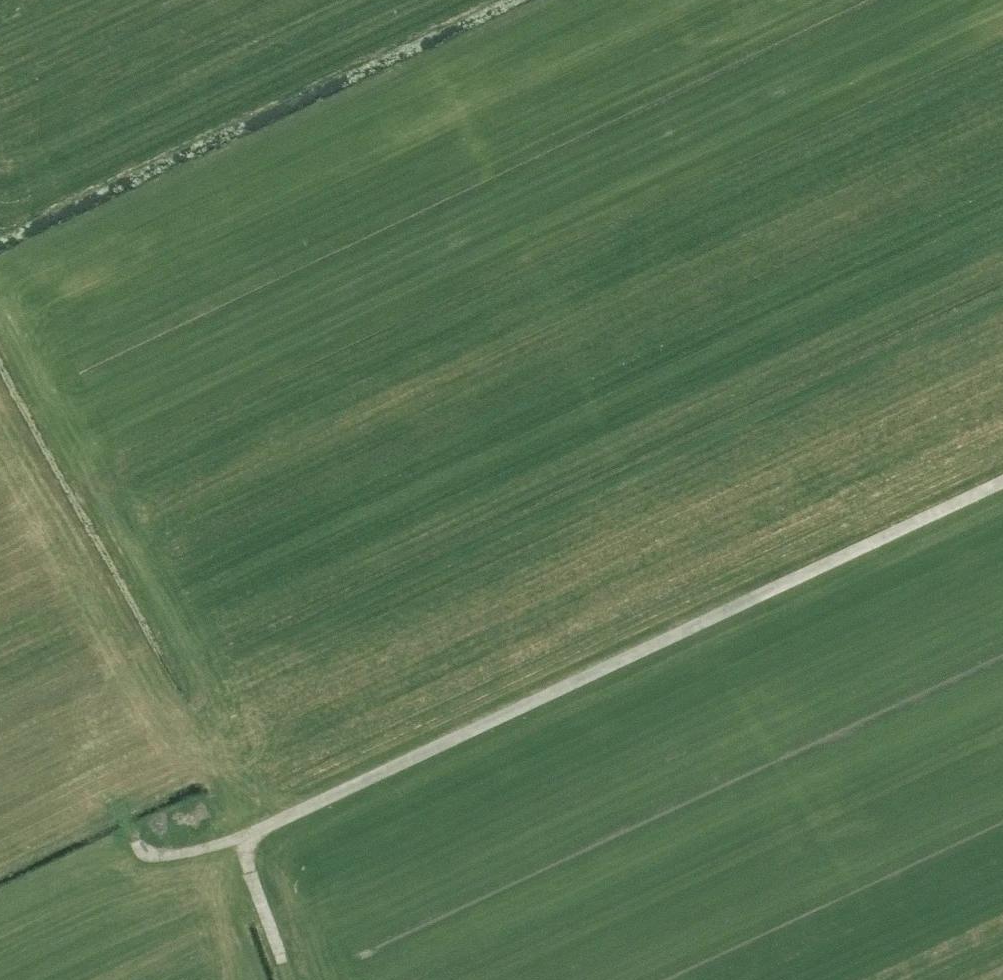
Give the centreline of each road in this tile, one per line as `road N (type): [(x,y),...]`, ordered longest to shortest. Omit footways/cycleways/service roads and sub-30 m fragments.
road 1 (track): [(288,979),(244,861),(250,834),(1002,481)]
road 2 (track): [(120,810),(153,853),(232,838),(242,844)]

